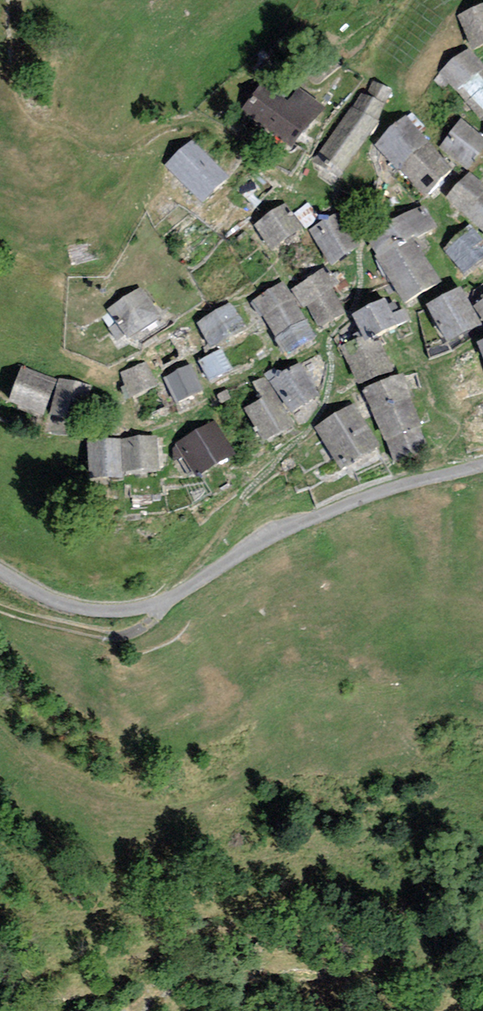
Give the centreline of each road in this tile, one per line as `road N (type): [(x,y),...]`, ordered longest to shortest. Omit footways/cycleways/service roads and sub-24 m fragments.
road 1 (track): [(482,464),(279,532),(159,604),(116,610),(57,604),(0,572)]
road 2 (track): [(0,608),(117,636),(142,628),(159,604)]

